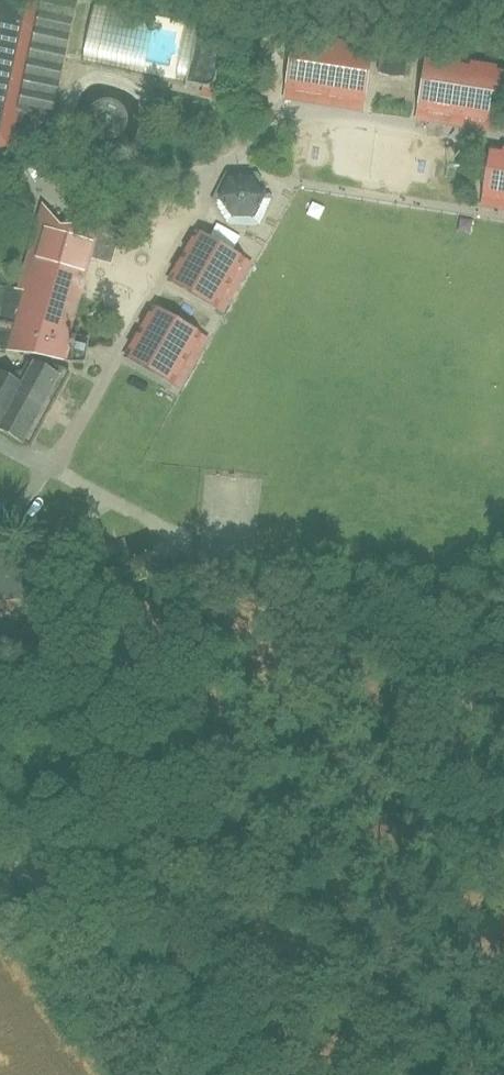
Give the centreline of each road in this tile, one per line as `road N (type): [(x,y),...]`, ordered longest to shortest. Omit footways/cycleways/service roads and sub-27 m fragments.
road 1 (unclassified): [(178,1074),(0,826)]

